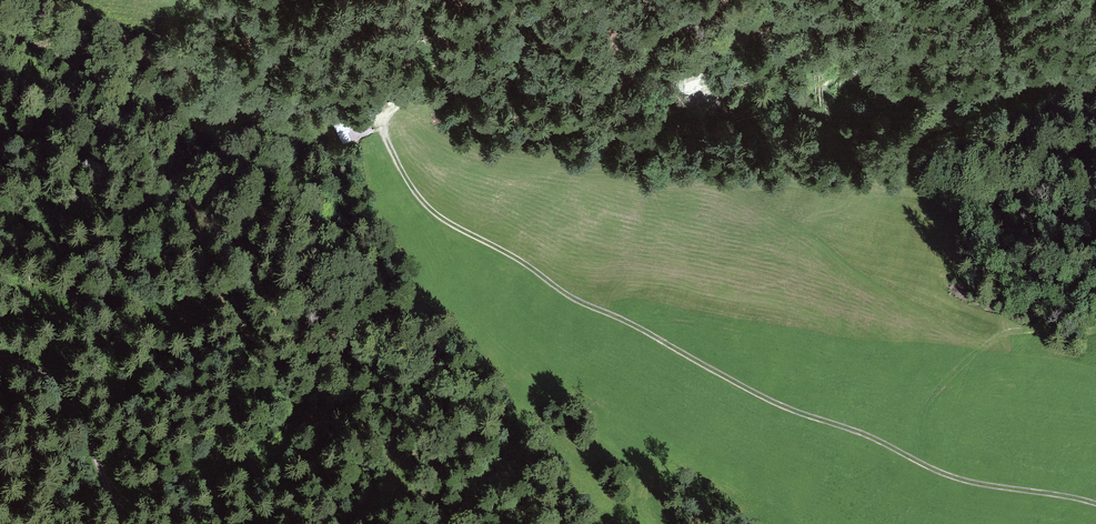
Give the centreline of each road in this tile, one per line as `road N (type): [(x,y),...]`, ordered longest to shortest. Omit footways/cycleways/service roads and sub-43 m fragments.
road 1 (track): [(1095,504),(942,473),(756,394),(582,303),(434,213),(385,136),(387,119),(408,102),(509,79),(594,85),(676,71),(760,30),(891,0)]
road 2 (track): [(121,523),(92,439),(65,395),(44,376),(0,358)]
road 3 (track): [(612,83),(660,29),(685,25),(713,0)]

